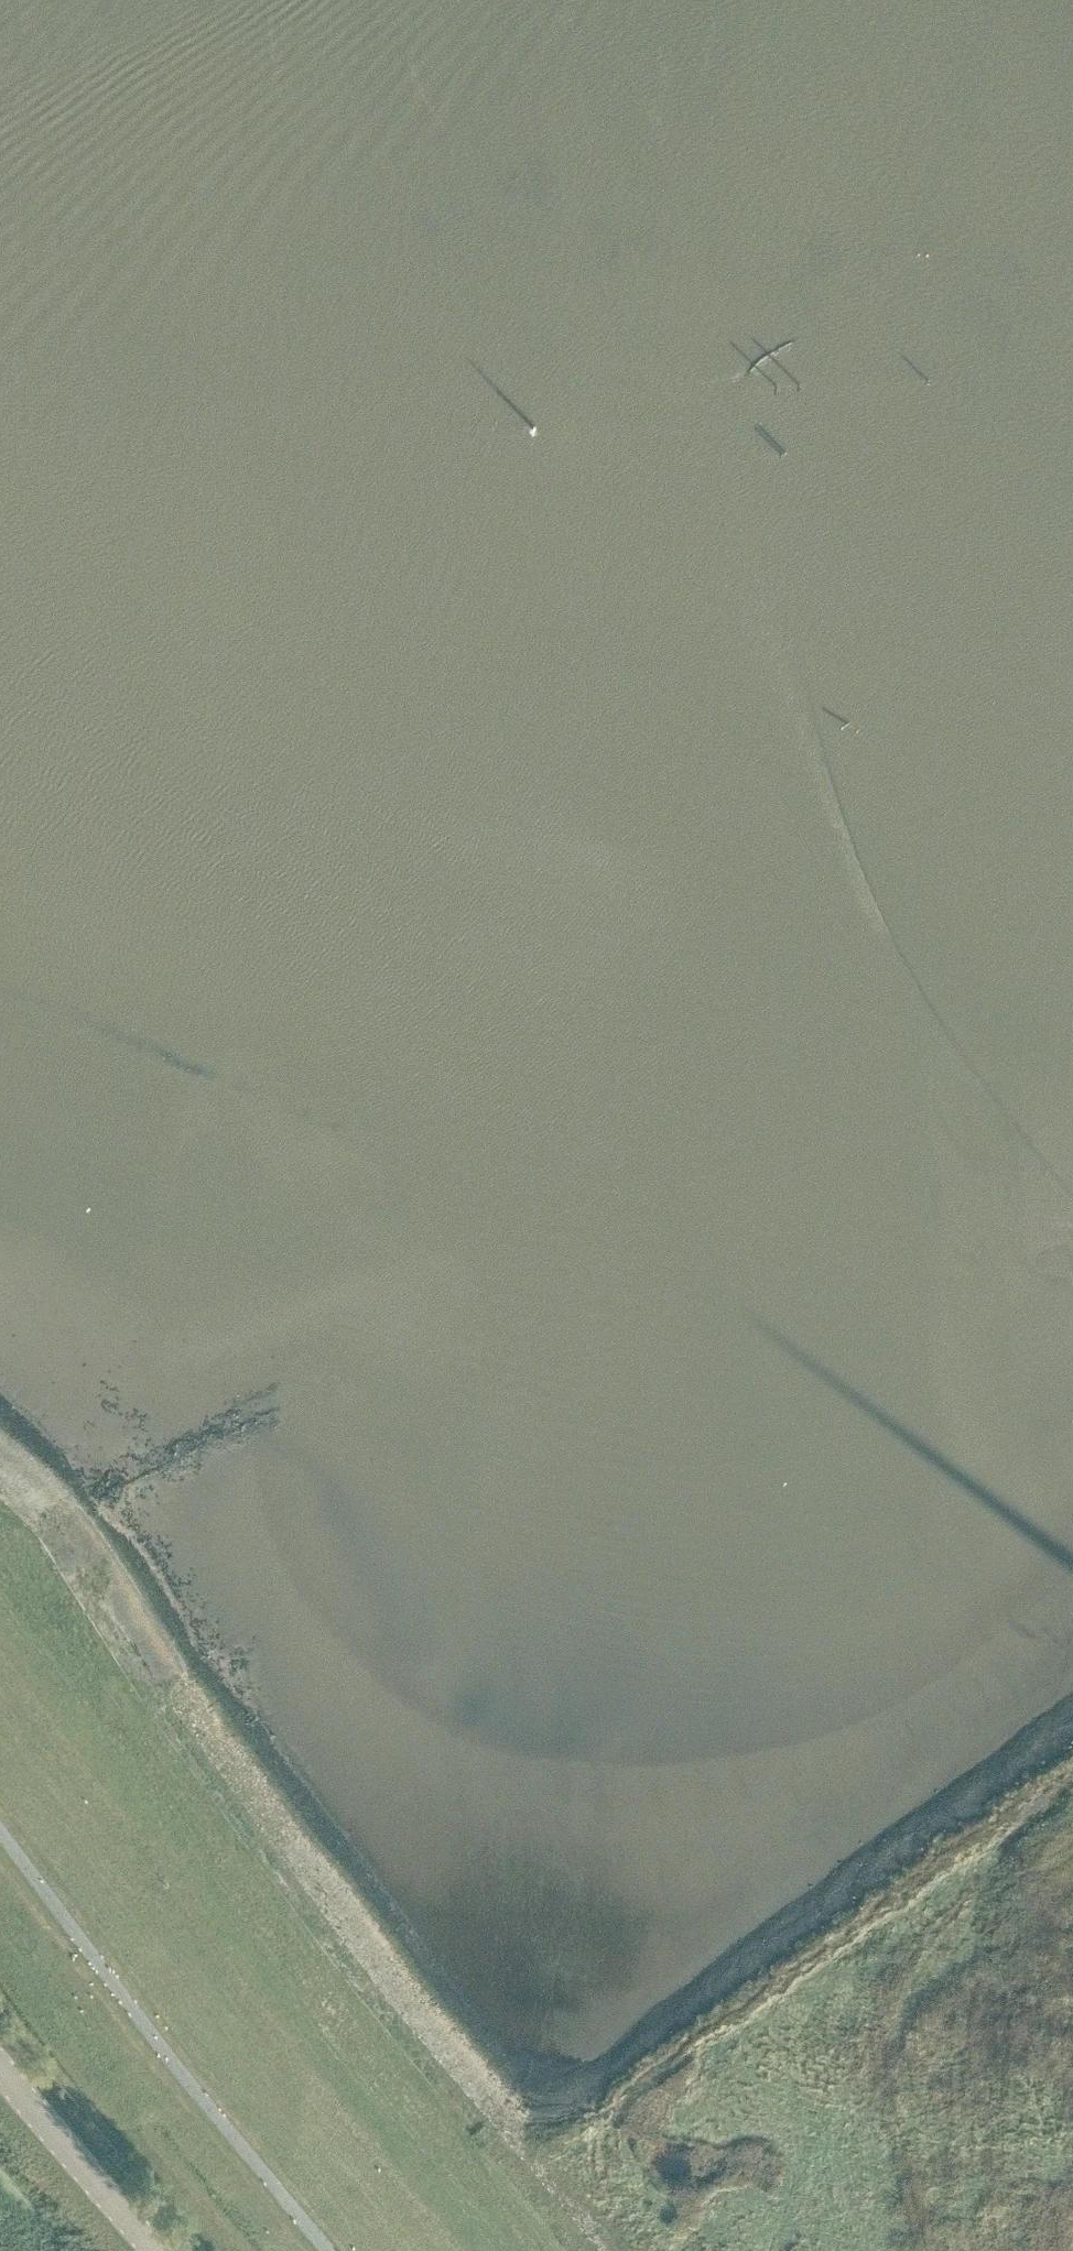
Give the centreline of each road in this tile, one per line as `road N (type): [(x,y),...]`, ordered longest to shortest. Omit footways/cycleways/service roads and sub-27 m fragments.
road 1 (tertiary): [(0,2052),(162,2250)]

